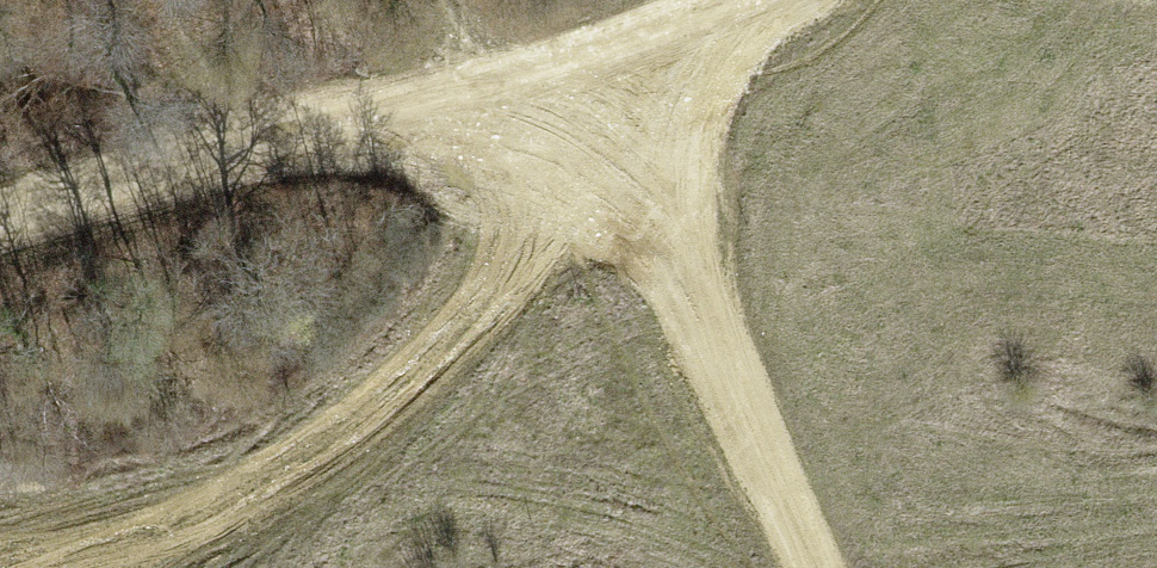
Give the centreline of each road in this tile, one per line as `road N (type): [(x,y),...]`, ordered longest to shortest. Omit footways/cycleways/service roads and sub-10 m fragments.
road 1 (track): [(812,567),(670,249),(612,49),(499,286),(302,451),(37,567)]
road 2 (track): [(762,0),(287,155),(0,230)]

